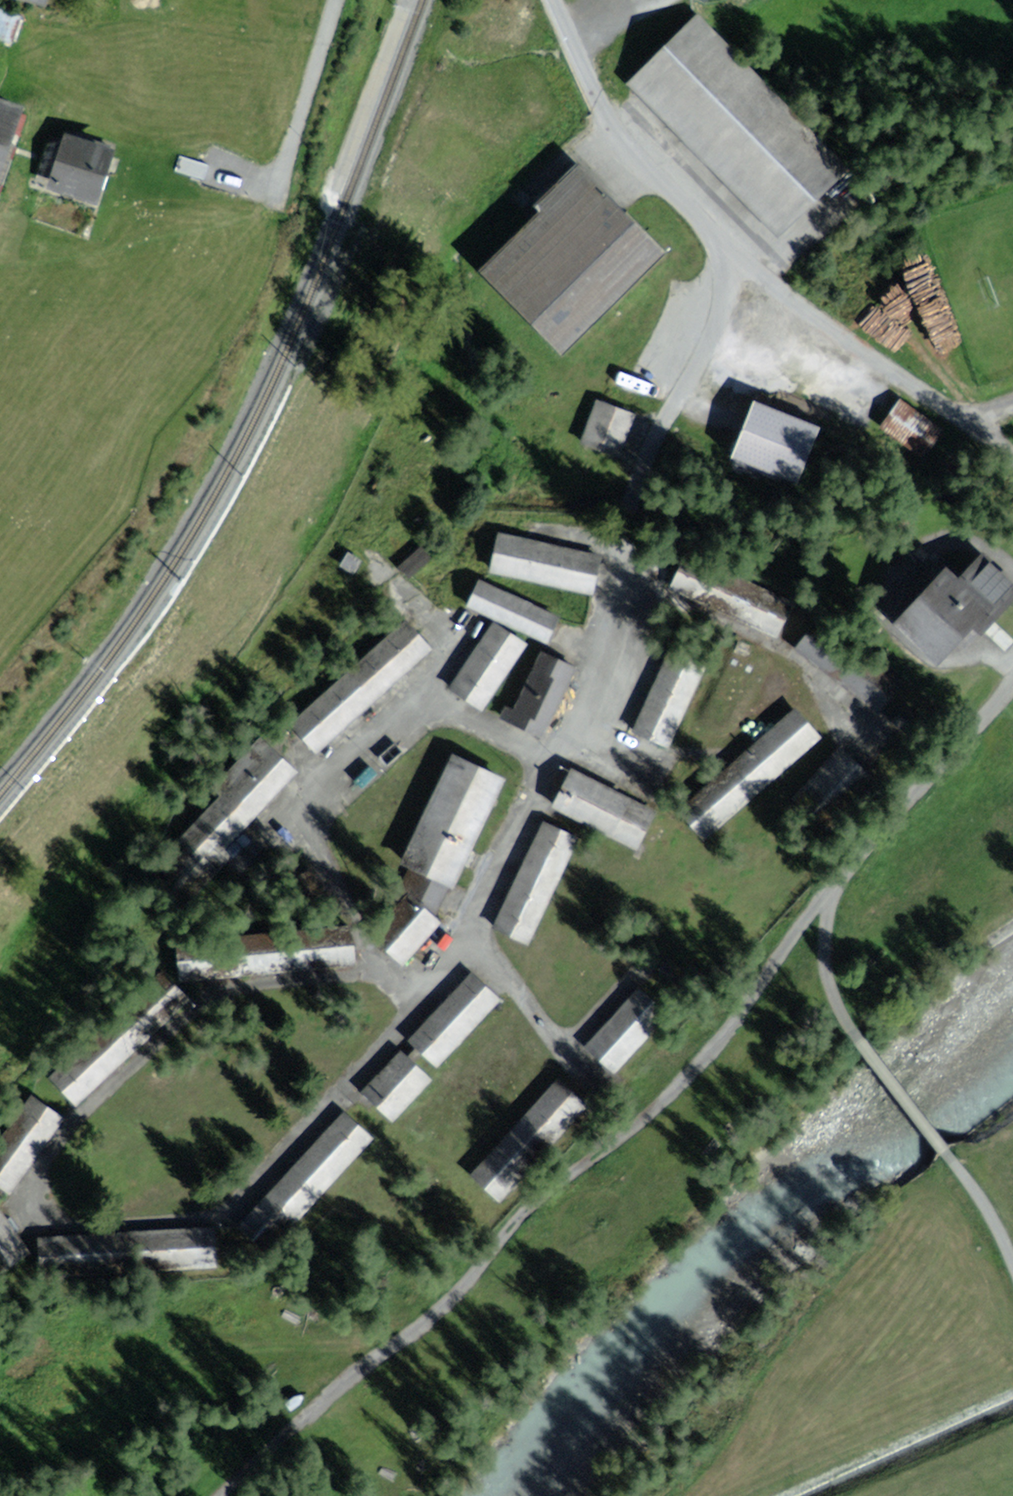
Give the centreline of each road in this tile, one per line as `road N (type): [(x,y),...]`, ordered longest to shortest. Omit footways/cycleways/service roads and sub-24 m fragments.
road 1 (track): [(833,890),(690,1078),(538,1205),(455,1299),(367,1359),(217,1495)]
road 2 (unclassified): [(1012,1262),(985,1203),(844,1018),(825,946),(833,890),(1012,678)]
road 3 (unclassified): [(1012,454),(733,251)]
road 4 (residential): [(554,0),(627,143),(733,251)]
road 5 (residential): [(335,0),(270,188)]

